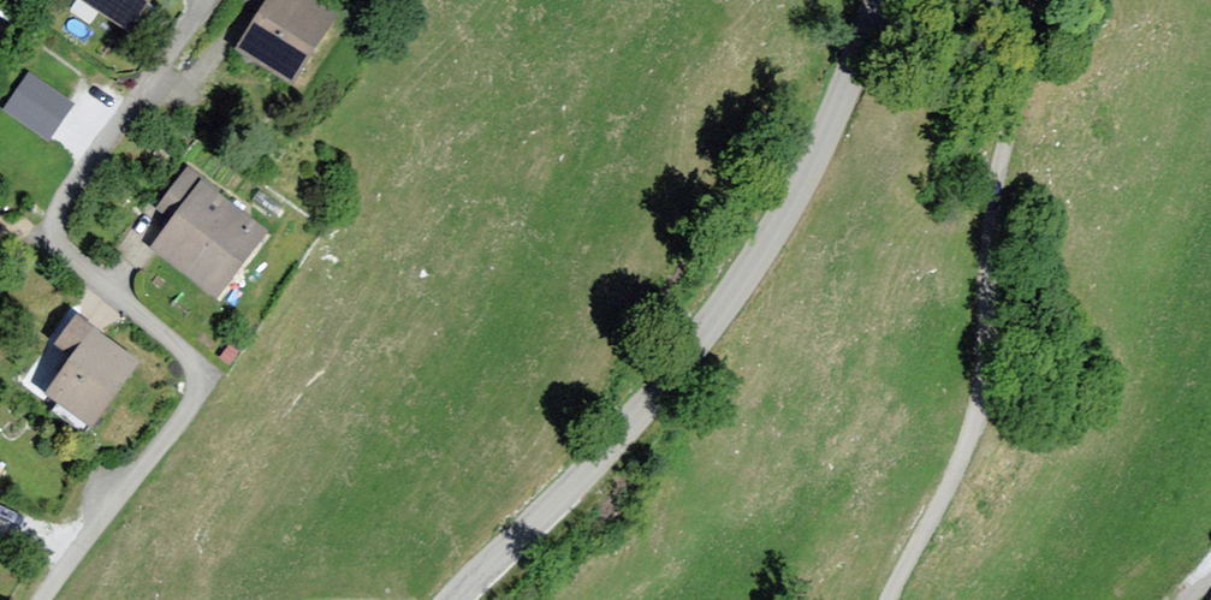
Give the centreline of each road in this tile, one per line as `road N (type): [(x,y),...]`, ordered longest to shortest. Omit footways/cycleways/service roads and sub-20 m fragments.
road 1 (tertiary): [(879,0),(796,200),(737,298),(641,411),(451,599)]
road 2 (residential): [(49,599),(195,398),(192,363),(68,254),(57,214),(187,30)]
road 3 (unclassified): [(1030,0),(994,166),(971,414),(932,517),(887,599)]

